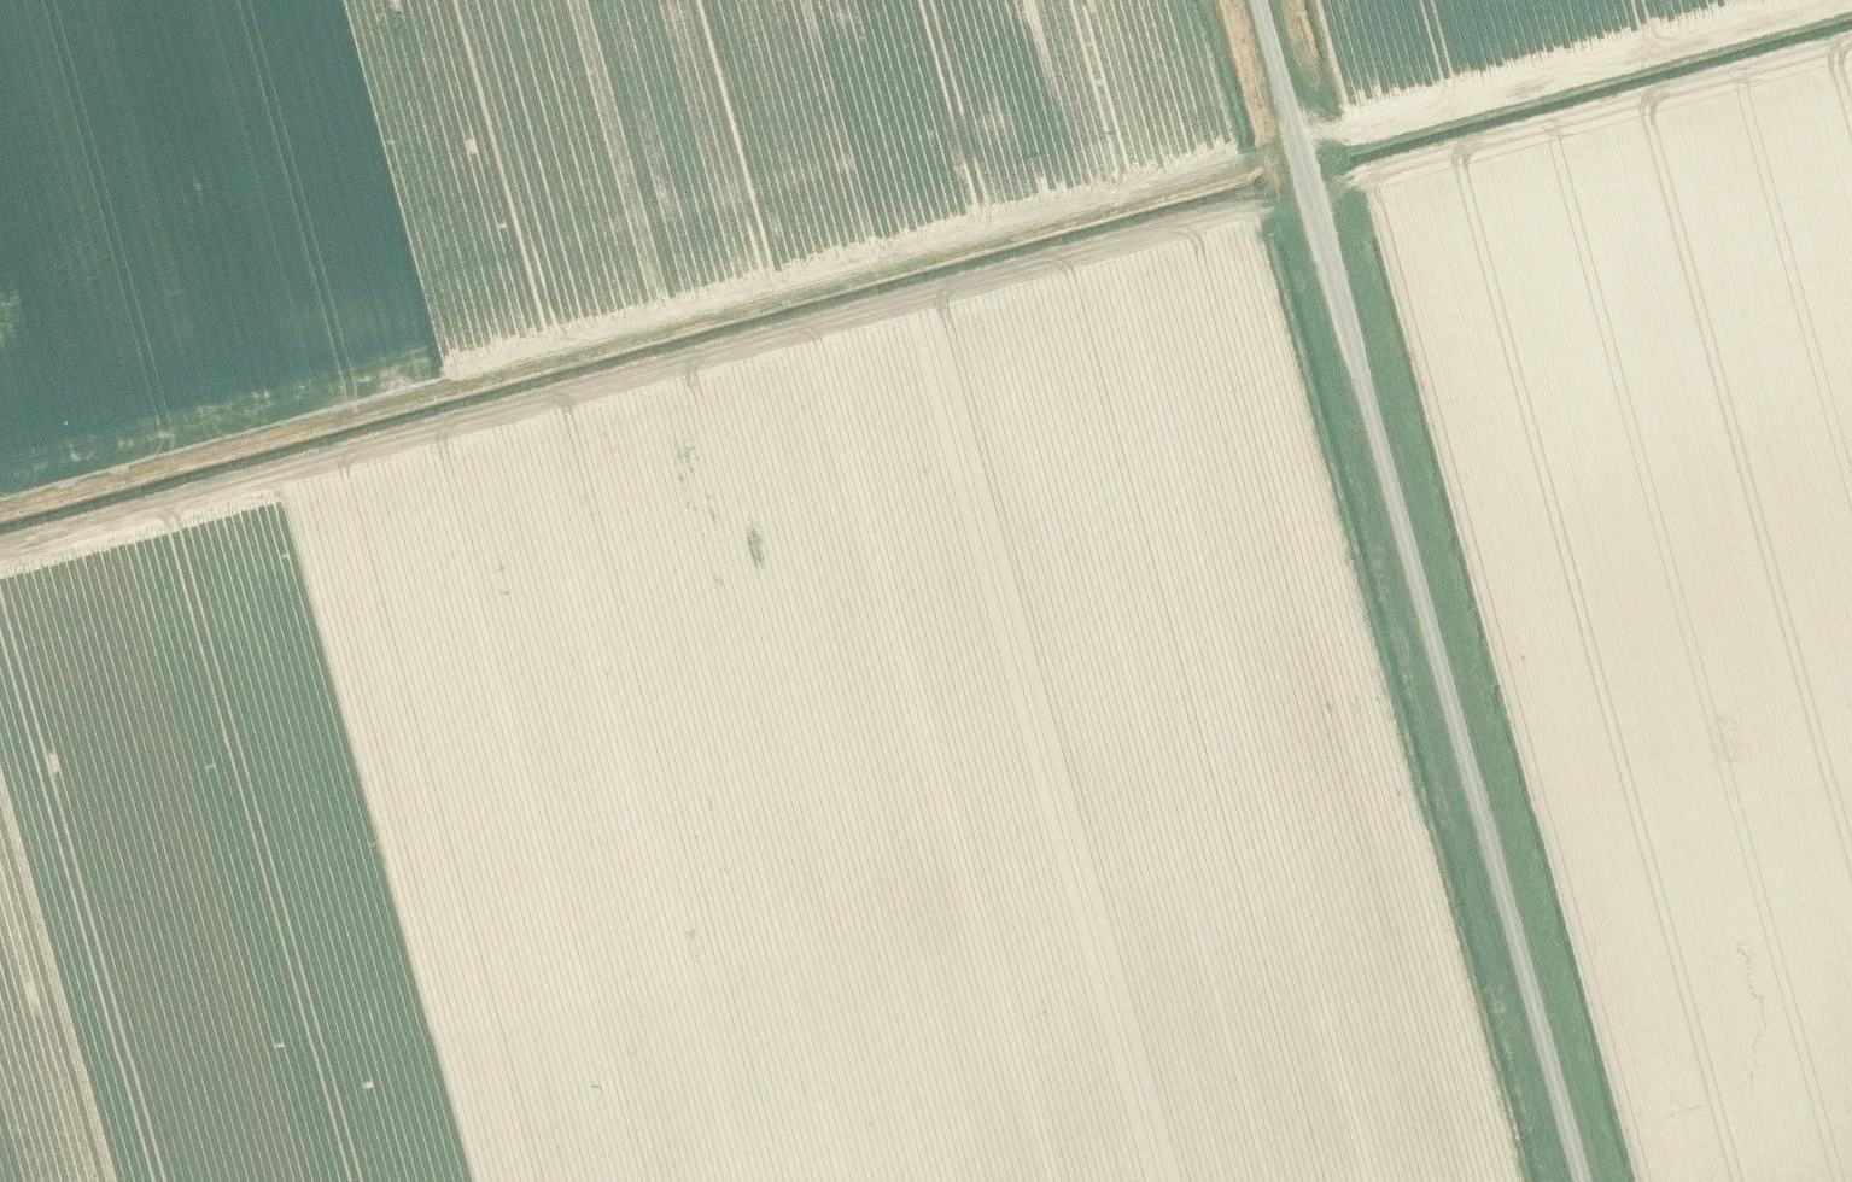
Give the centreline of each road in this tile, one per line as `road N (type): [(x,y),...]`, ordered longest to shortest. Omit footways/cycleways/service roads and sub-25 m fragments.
road 1 (unclassified): [(1575,1181),(1252,0)]

